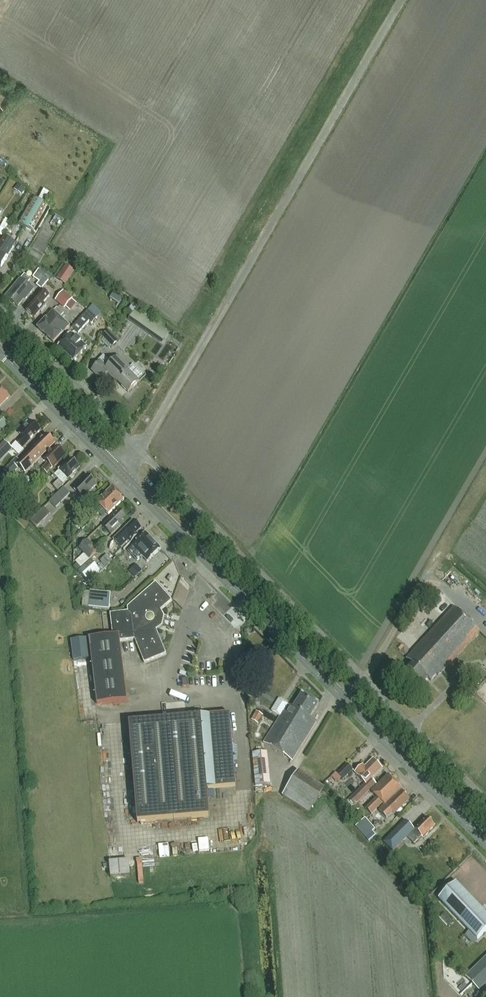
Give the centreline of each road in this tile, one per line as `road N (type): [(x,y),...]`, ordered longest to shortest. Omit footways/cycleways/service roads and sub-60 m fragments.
road 1 (tertiary): [(344,701),(0,351)]
road 2 (residential): [(55,365),(234,547)]
road 3 (tertiary): [(485,844),(344,701)]
road 4 (residential): [(366,680),(485,802)]
road 5 (residential): [(258,571),(366,680)]

